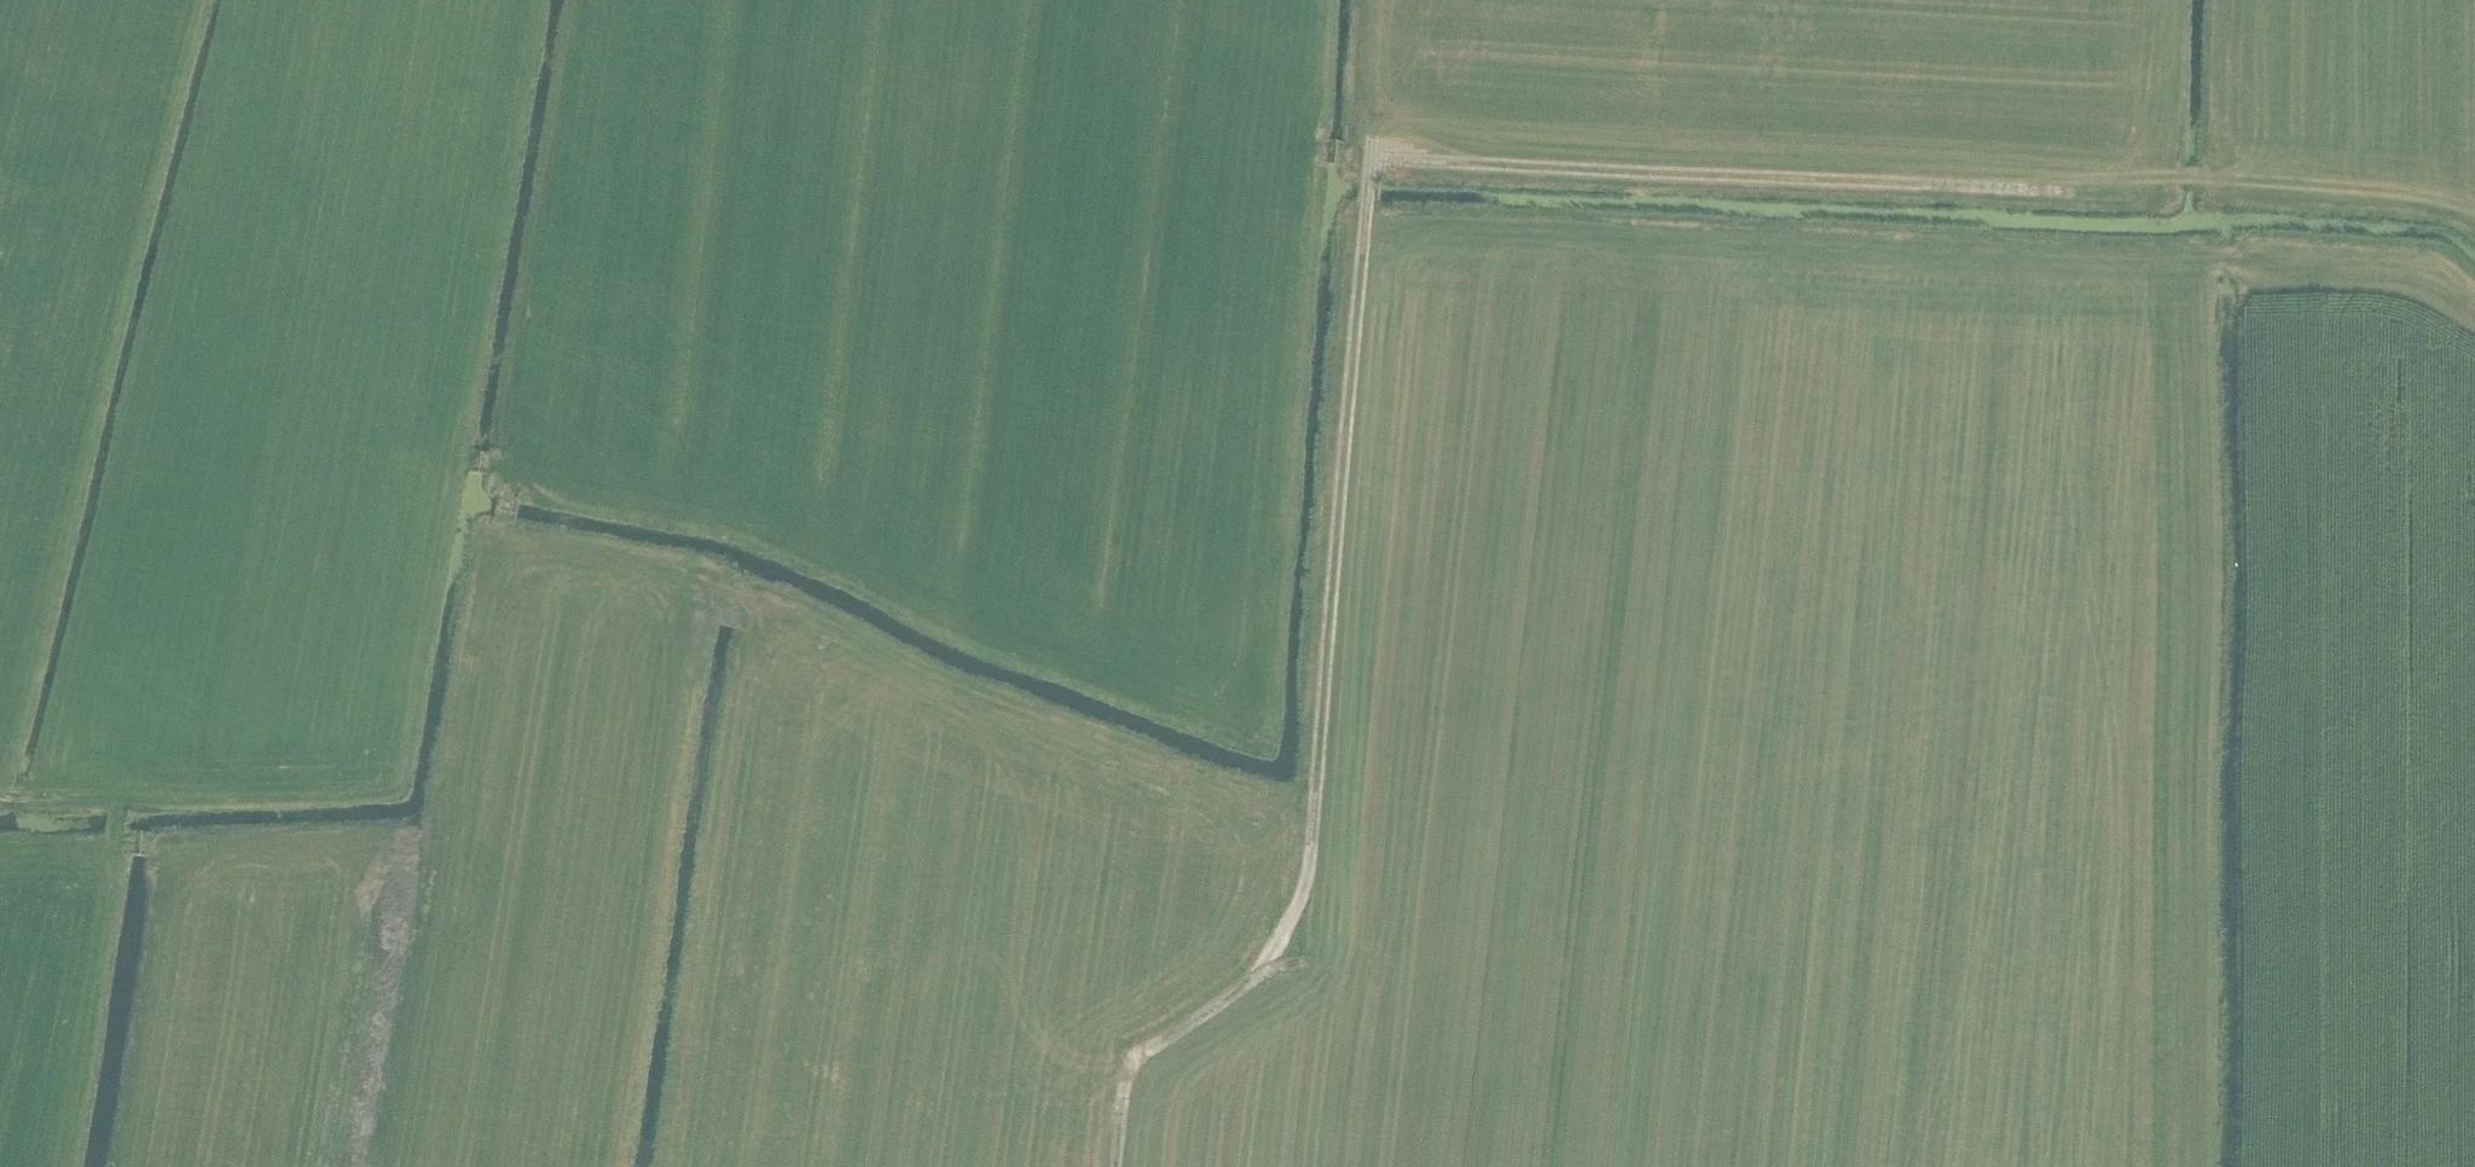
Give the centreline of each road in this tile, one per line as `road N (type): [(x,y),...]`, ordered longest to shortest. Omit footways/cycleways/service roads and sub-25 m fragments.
road 1 (track): [(1115,1166),(1124,1078),(1136,1057),(1246,983),(1278,949),(1305,884),(1372,161),(2068,191)]

